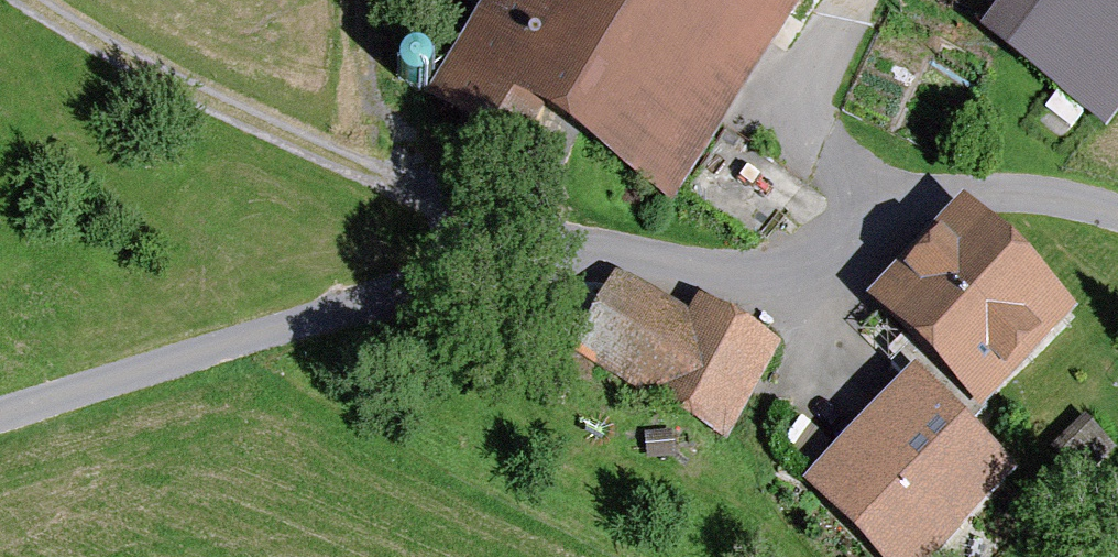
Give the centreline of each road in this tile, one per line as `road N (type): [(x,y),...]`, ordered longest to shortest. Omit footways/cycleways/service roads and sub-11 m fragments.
road 1 (track): [(22,0),(271,139),(560,255)]
road 2 (unclassified): [(560,255),(403,289),(0,416)]
road 3 (residential): [(1117,213),(1035,193),(976,192),(869,205),(818,245),(749,269),(560,255)]
road 4 (track): [(856,0),(818,63),(809,106),(823,148),(869,205)]

